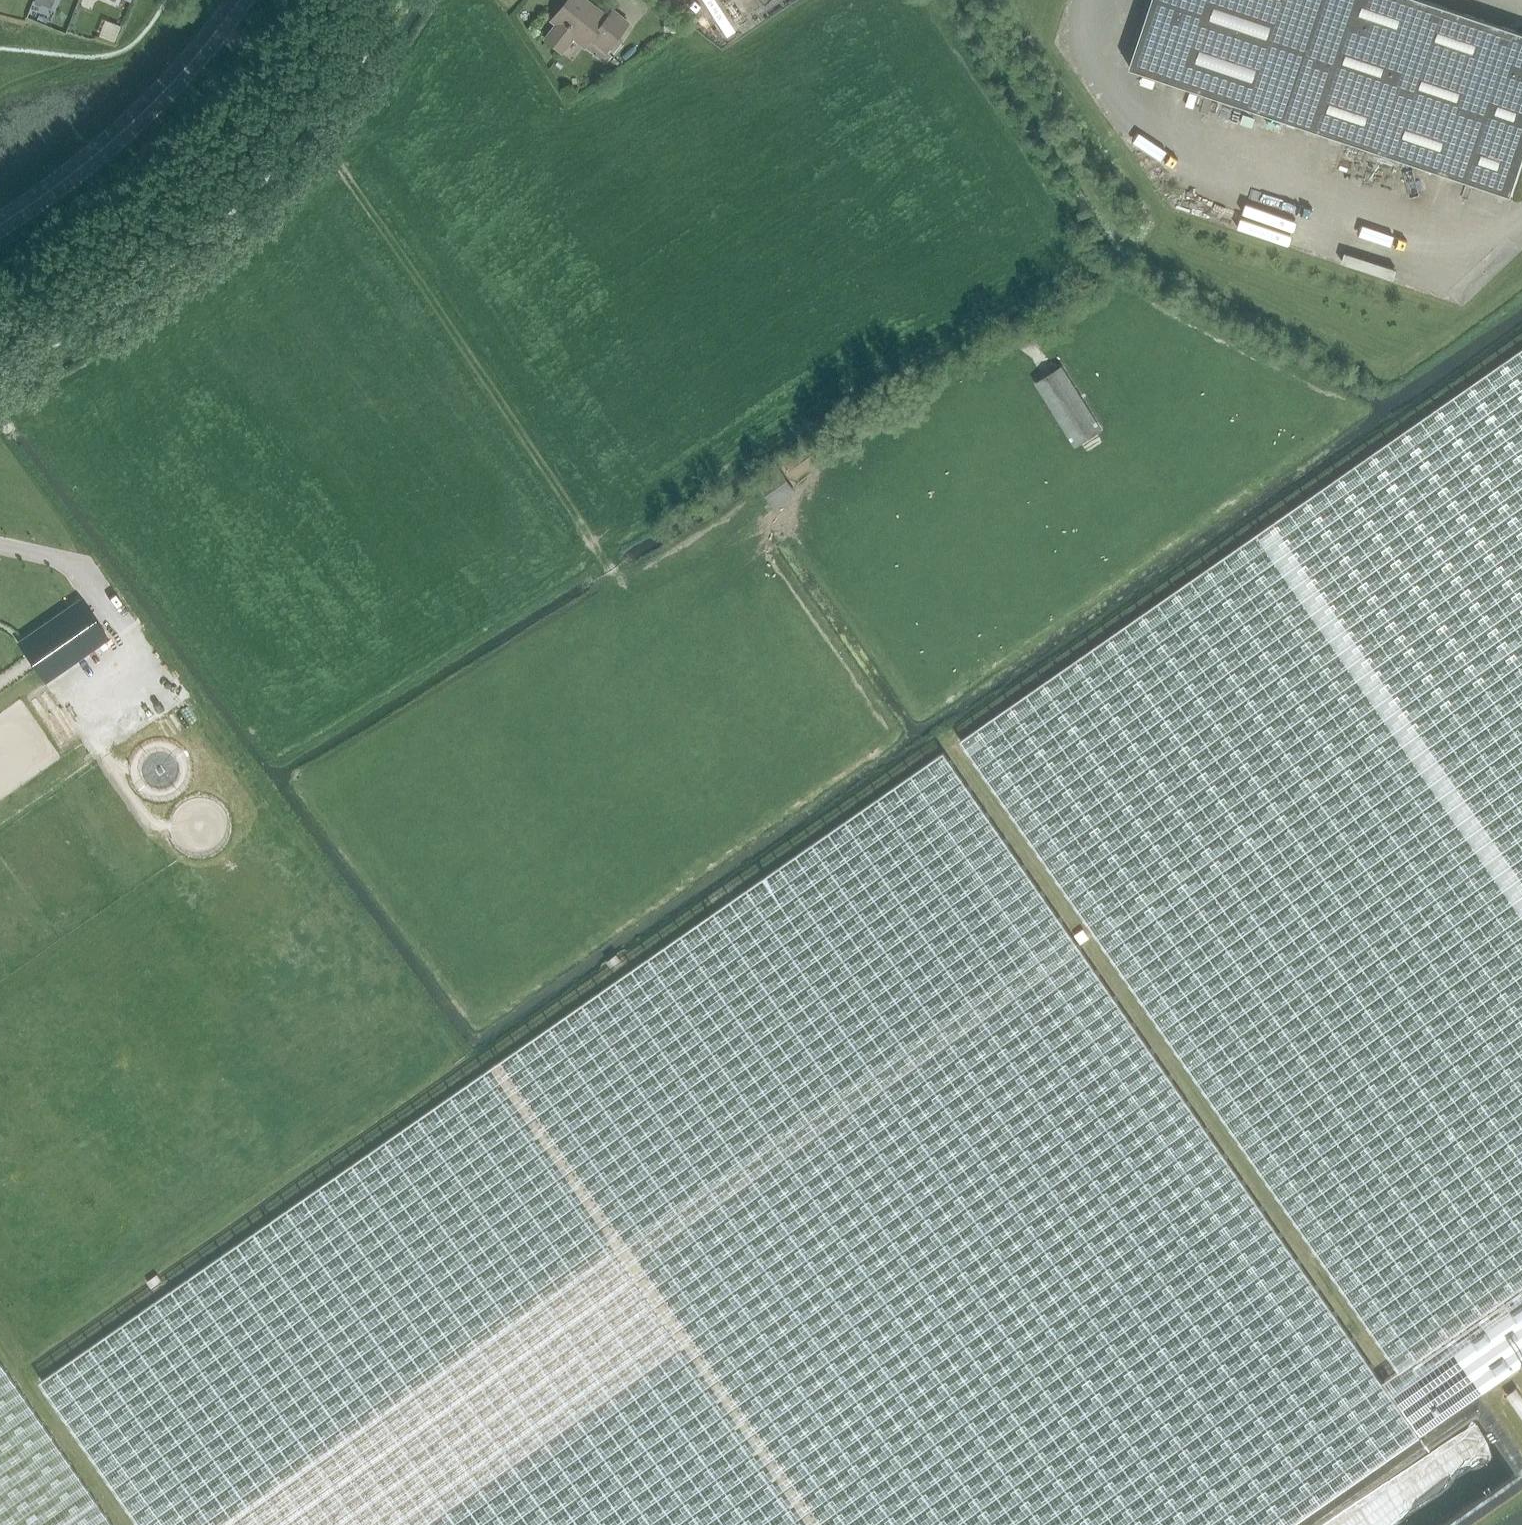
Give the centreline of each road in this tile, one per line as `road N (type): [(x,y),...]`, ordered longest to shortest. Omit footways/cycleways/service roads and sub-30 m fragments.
road 1 (track): [(223,19),(313,128),(623,592),(648,594),(685,581),(1013,379),(1060,455)]
road 2 (secondary): [(0,222),(126,125),(237,0)]

